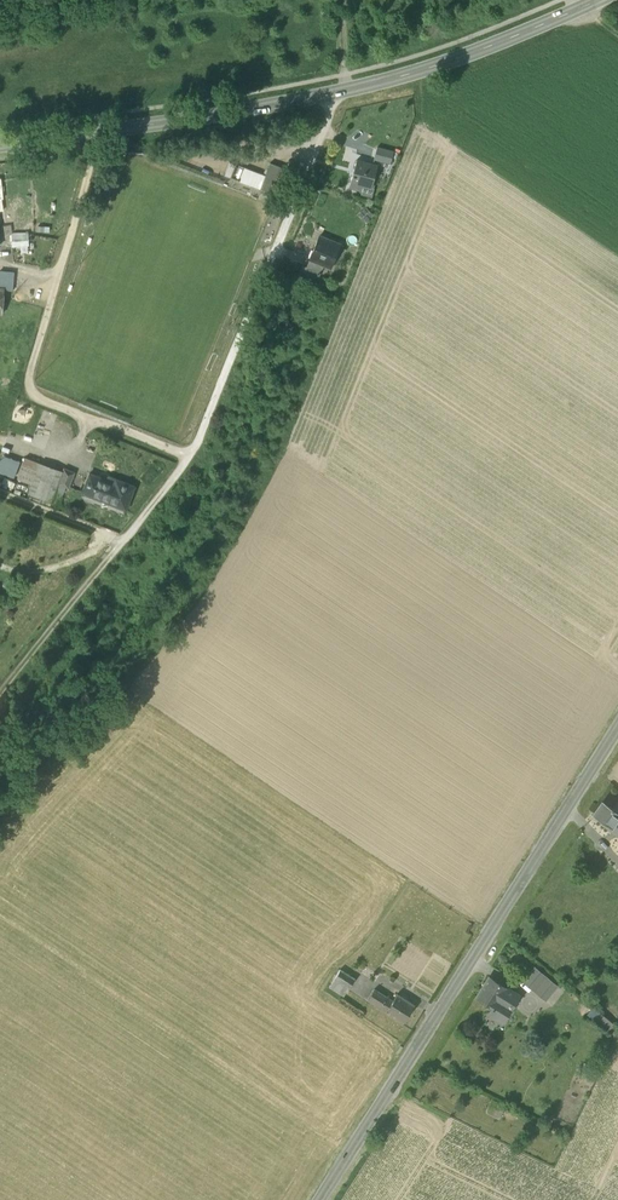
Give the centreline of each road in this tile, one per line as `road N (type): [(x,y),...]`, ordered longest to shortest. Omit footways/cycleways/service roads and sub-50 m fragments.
road 1 (secondary): [(318,1199),(617,724)]
road 2 (unclassified): [(95,132),(26,392),(194,454)]
road 3 (unclassified): [(194,454),(338,92)]
road 4 (secondary): [(338,92),(443,64),(598,0)]
road 5 (secondary): [(95,132),(338,92)]
road 6 (unclassified): [(53,626),(194,454)]

